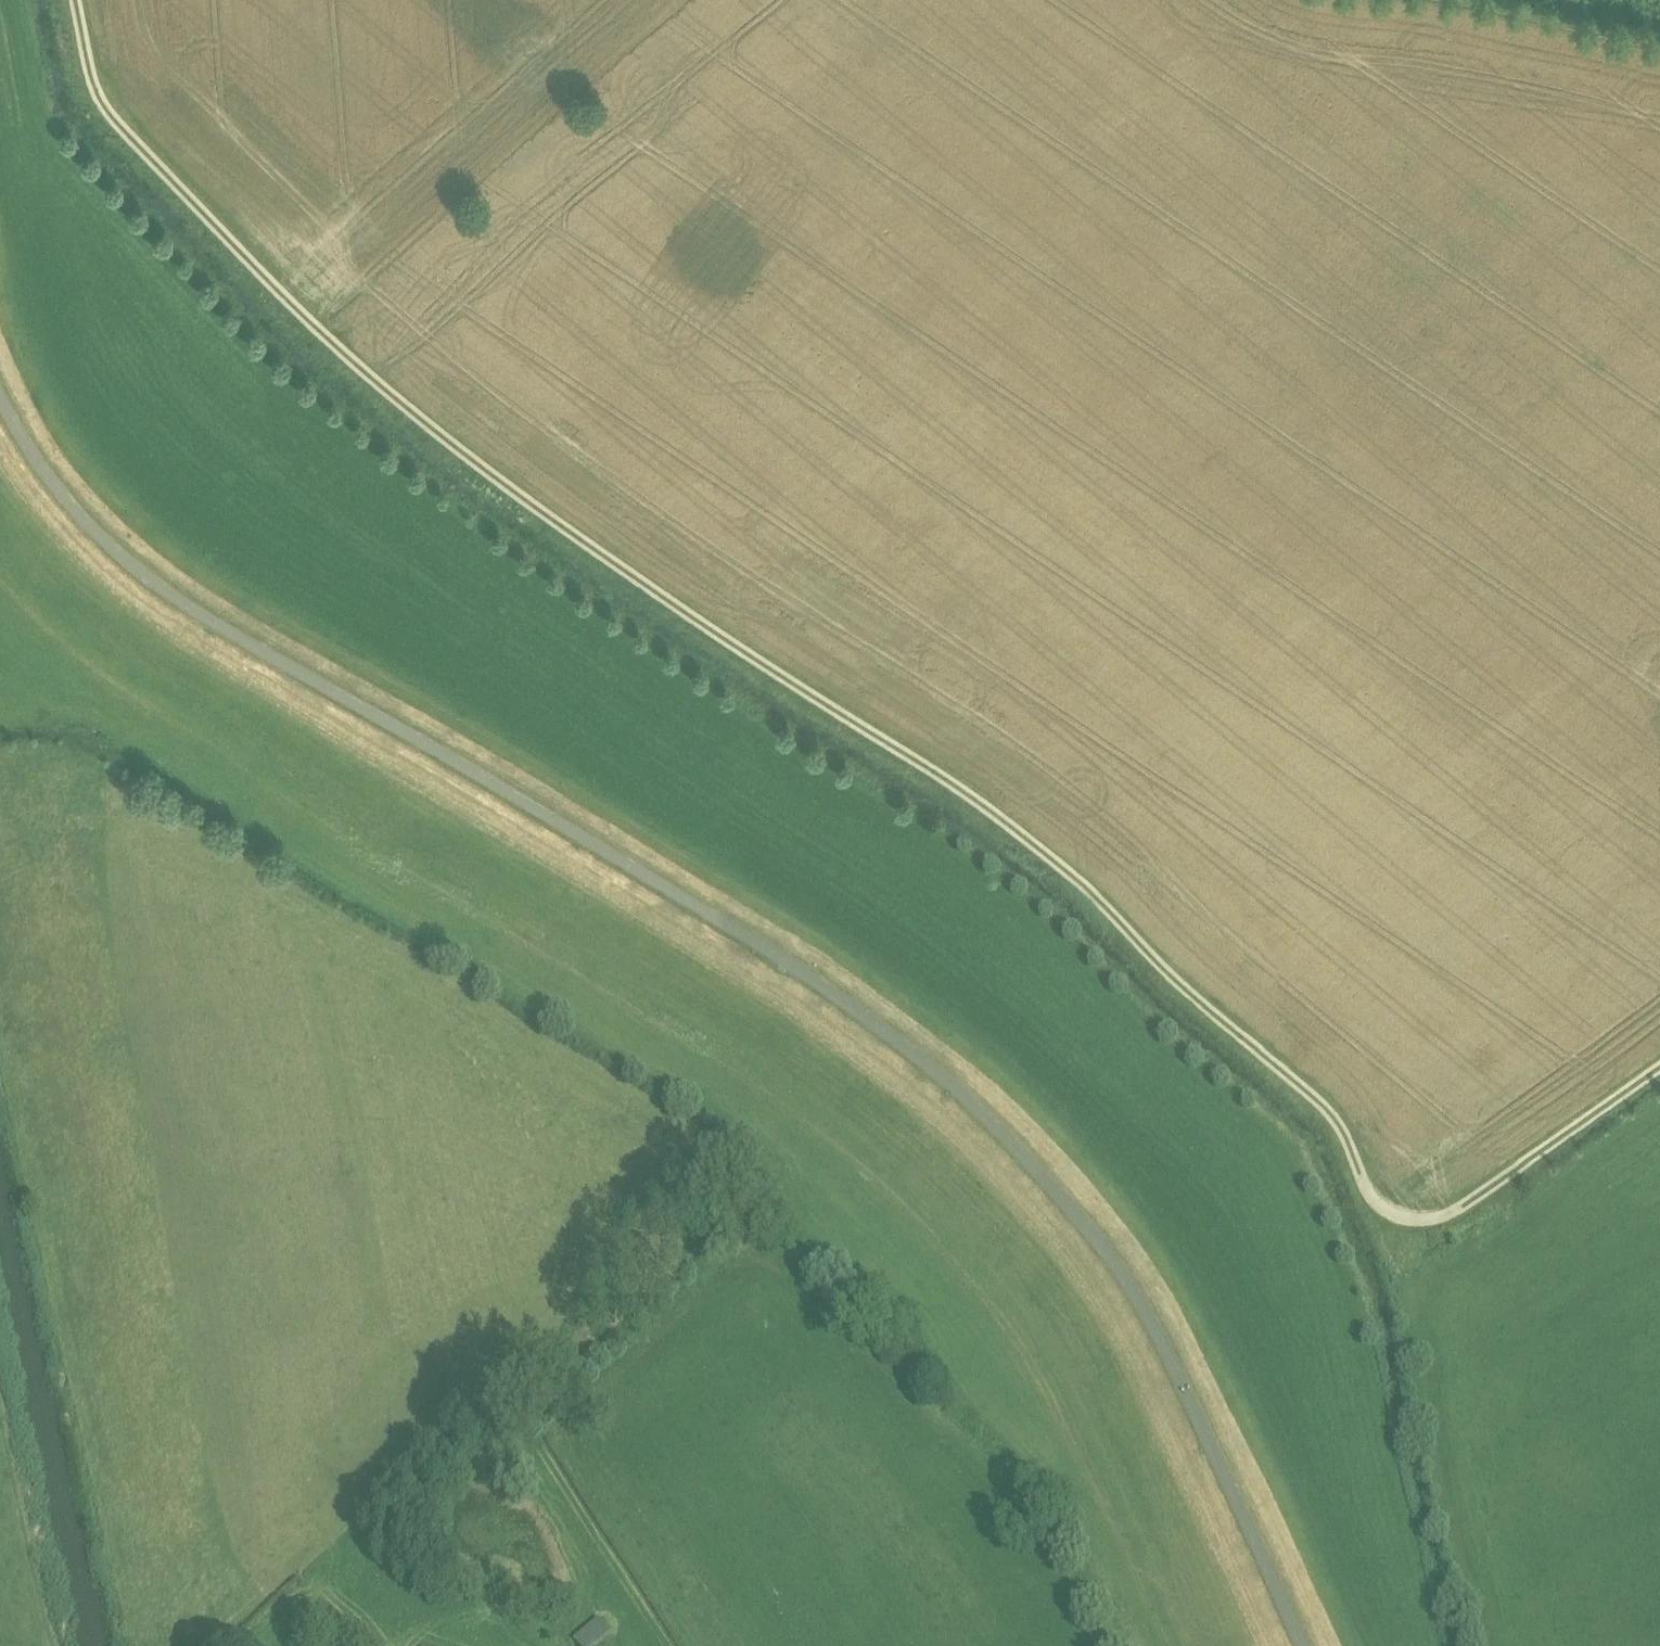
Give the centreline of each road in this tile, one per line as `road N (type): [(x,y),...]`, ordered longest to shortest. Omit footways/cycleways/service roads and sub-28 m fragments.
road 1 (track): [(75,0),(96,91),(117,122),(305,318),(524,499),(964,792),(1054,861),(1185,989),(1328,1111),(1381,1205),(1420,1219),(1468,1203),(1659,1068)]

